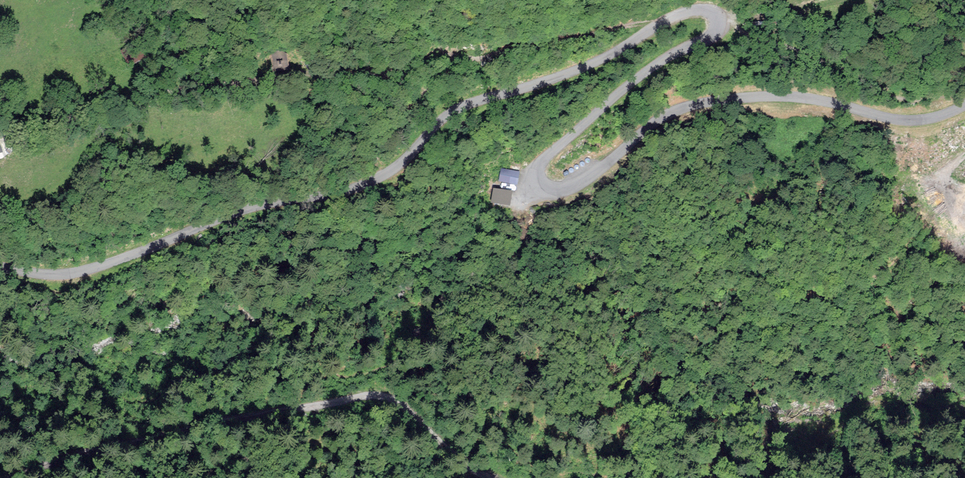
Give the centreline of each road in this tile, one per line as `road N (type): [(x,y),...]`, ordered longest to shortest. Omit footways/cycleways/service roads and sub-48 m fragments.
road 1 (unclassified): [(964,103),(906,119),(777,94),(715,98),(663,119),(578,184),(544,183),(540,168),(551,152),(665,58),(714,28),(712,11),(694,8),(584,66),(450,111),(397,165),(361,185),(258,204),(66,276),(0,266)]
road 2 (track): [(671,20),(495,56),(424,59),(391,76),(303,75),(139,94),(0,133)]
road 3 (unclassified): [(9,477),(376,392),(405,408),(456,461),(505,477)]
road 4 (track): [(372,179),(398,118),(455,57)]

